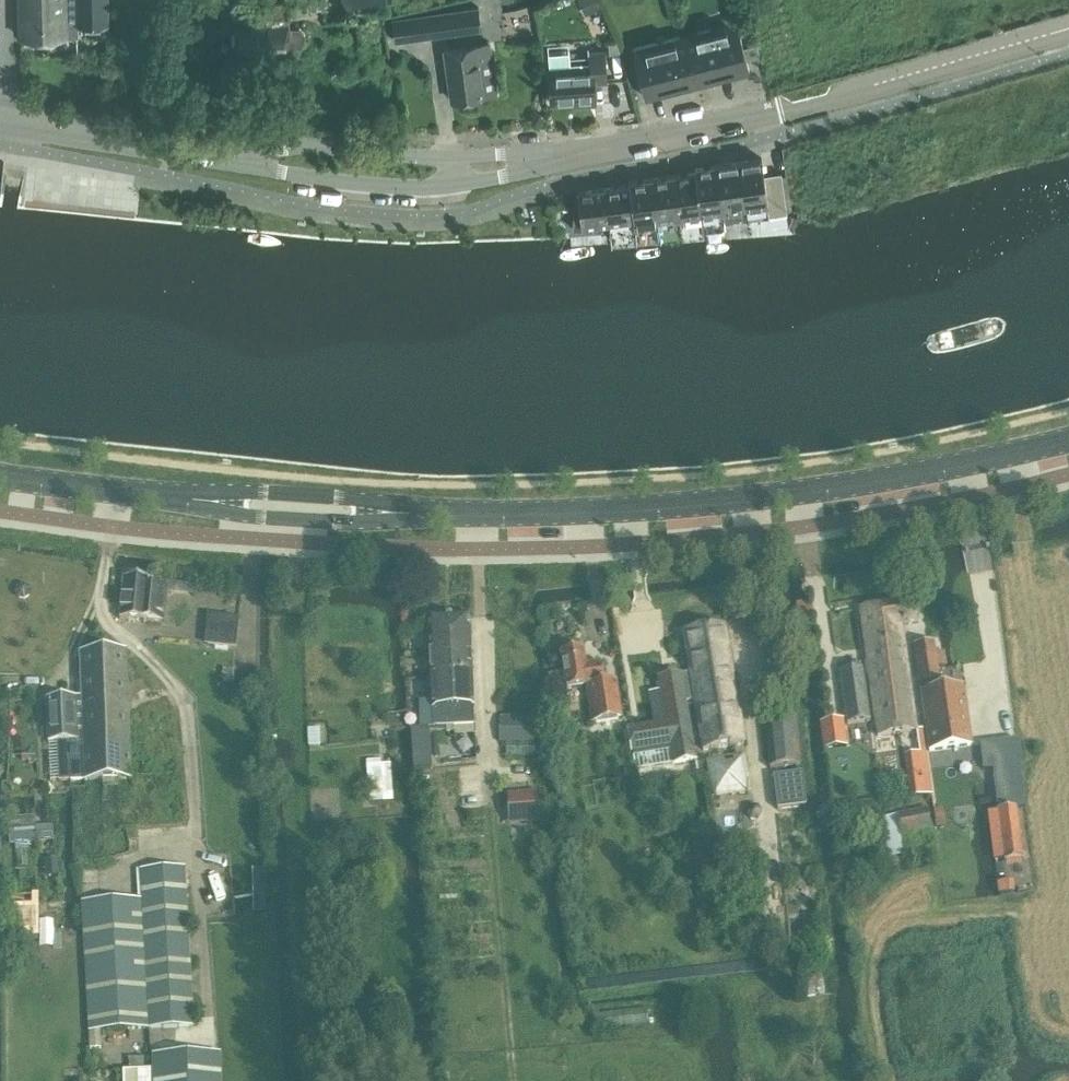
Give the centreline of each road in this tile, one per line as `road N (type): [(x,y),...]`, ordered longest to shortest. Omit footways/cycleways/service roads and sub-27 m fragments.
road 1 (tertiary): [(0,123),(283,164),(513,170),(800,108),(1068,29)]
road 2 (secondary): [(0,476),(299,509),(477,513),(756,501),(1068,437)]

